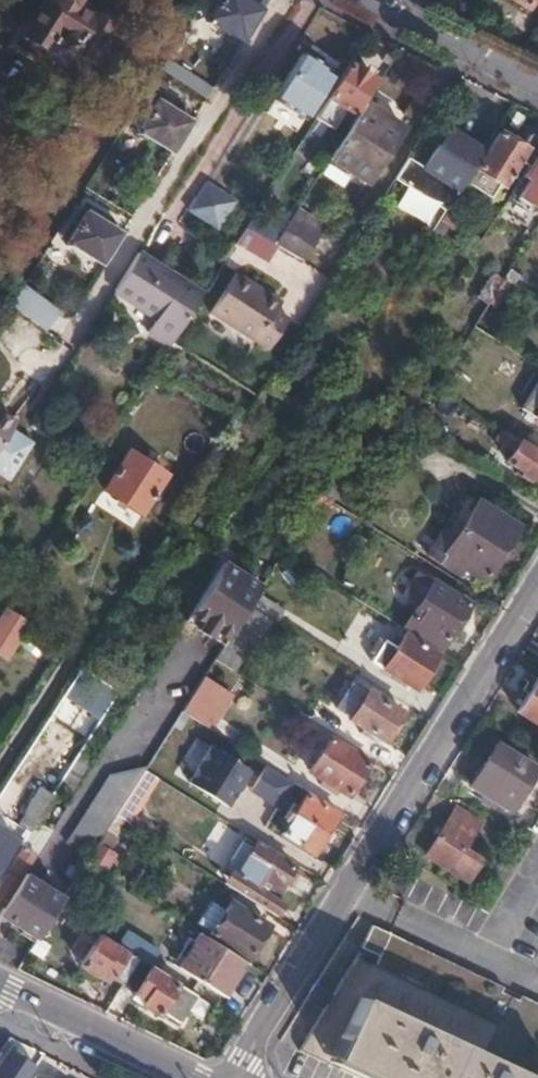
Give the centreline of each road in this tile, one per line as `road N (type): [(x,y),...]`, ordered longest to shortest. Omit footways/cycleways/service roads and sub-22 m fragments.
road 1 (residential): [(537,590),(238,1077)]
road 2 (residential): [(207,1077),(0,979)]
road 3 (residential): [(364,0),(537,85)]

